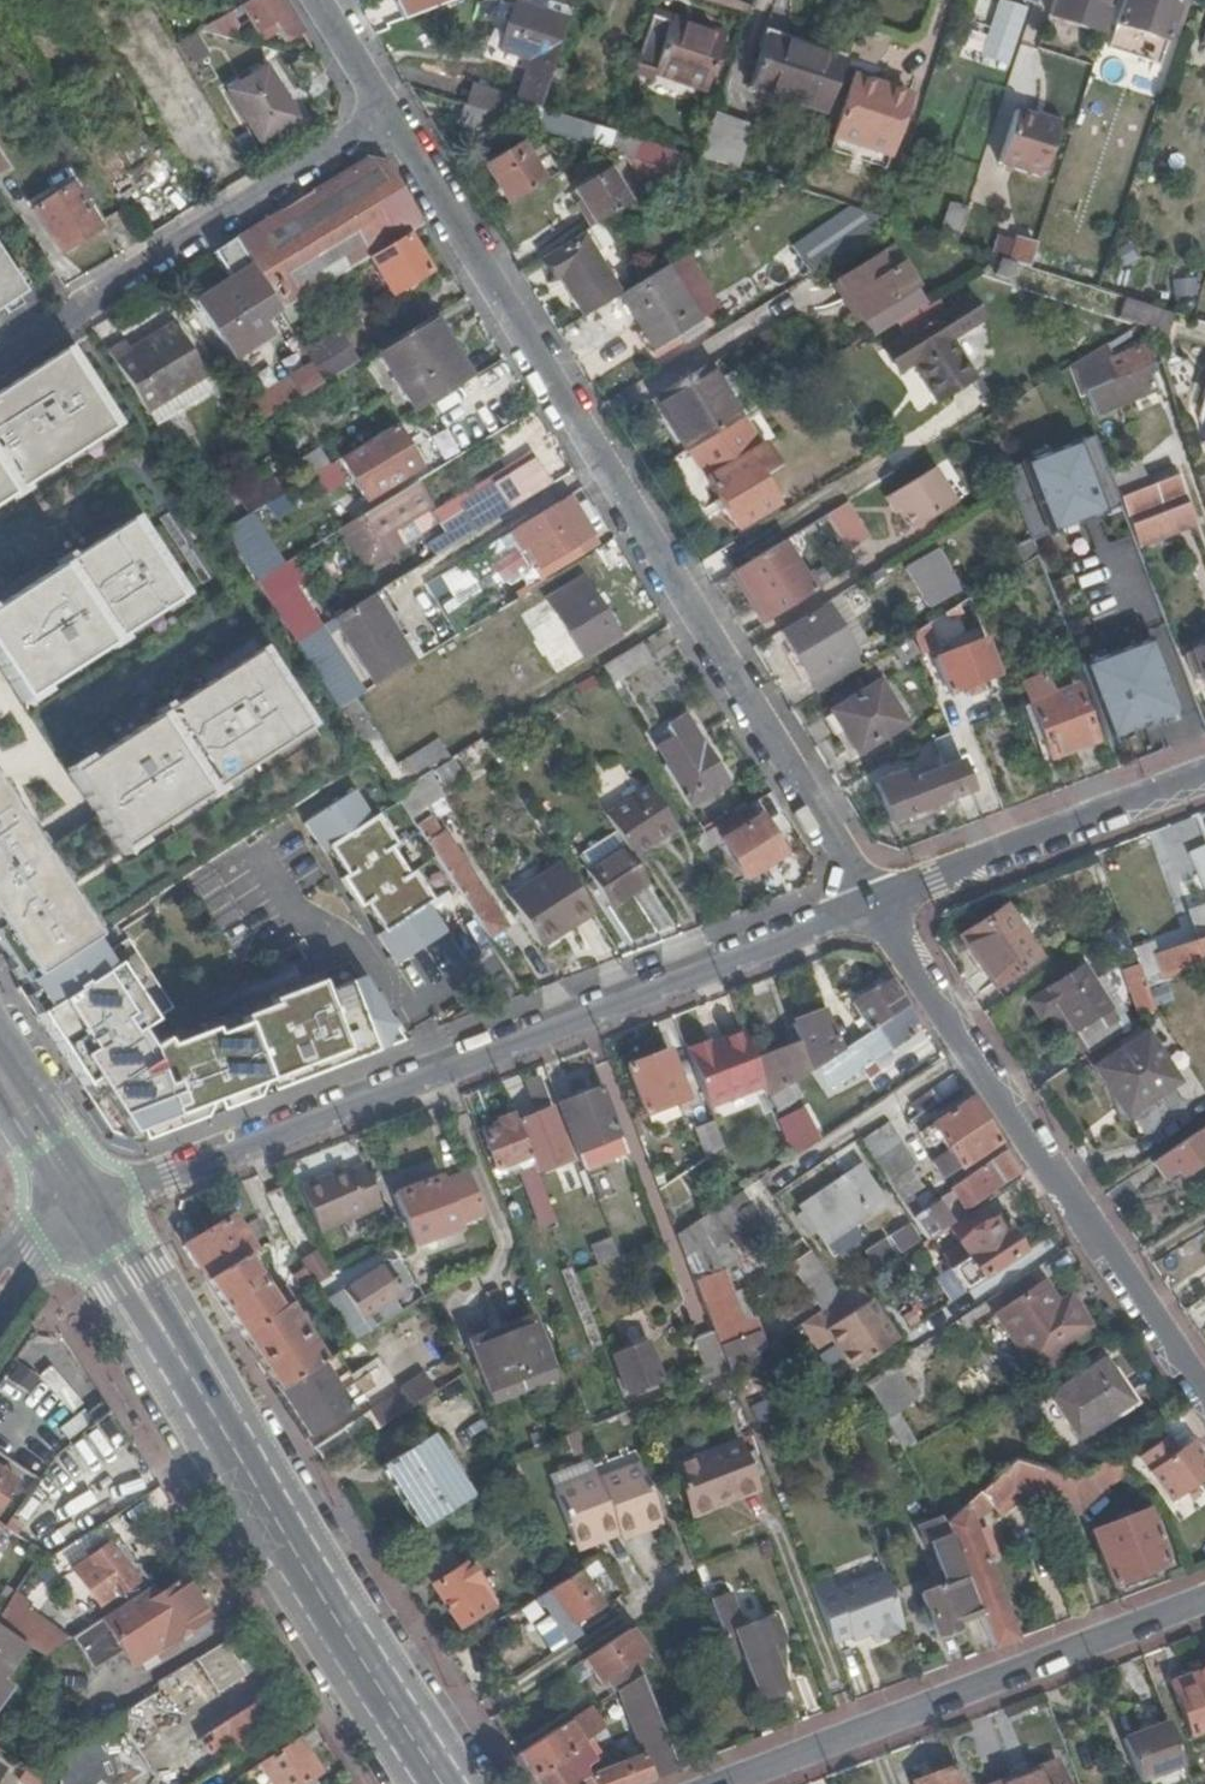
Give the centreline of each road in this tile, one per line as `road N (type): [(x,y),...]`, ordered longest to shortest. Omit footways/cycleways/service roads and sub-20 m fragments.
road 1 (residential): [(392,119),(874,903)]
road 2 (residential): [(874,903),(104,1193)]
road 3 (primary): [(461,1783),(104,1193)]
road 4 (primary): [(64,1211),(415,1783)]
road 5 (residential): [(874,903),(1204,1395)]
road 6 (residential): [(1204,1598),(716,1783)]
road 7 (residential): [(0,358),(392,119)]
road 8 (residential): [(1204,776),(874,903)]
road 9 (primary): [(104,1193),(0,1031)]
road 10 (residential): [(319,0),(392,119)]
road 11 (residential): [(0,1331),(43,1268),(64,1211)]
road 12 (primary): [(0,1109),(64,1211)]

